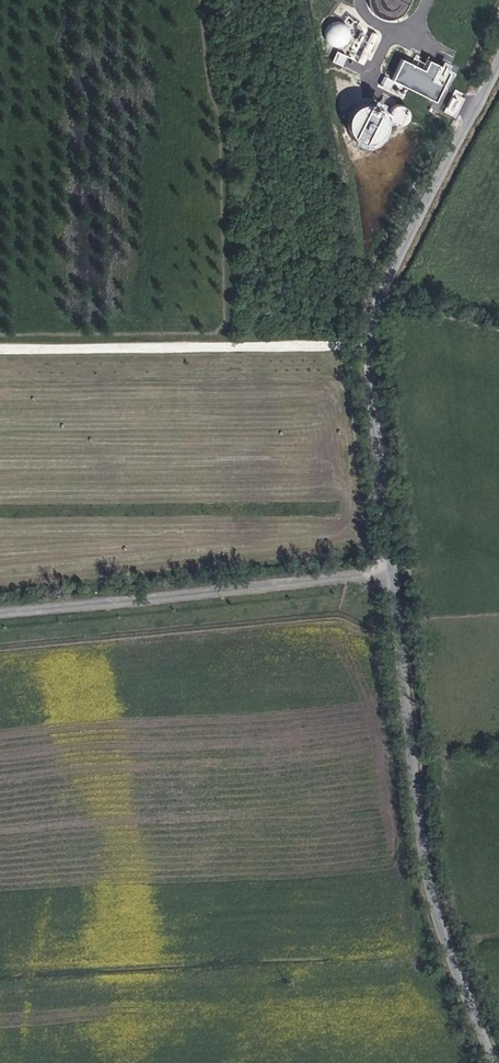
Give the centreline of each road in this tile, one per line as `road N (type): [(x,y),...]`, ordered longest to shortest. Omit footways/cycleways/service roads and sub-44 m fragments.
road 1 (unclassified): [(498,63),(368,317),(429,860),(452,956),(498,1062)]
road 2 (track): [(0,613),(394,566)]
road 3 (track): [(0,351),(372,343)]

